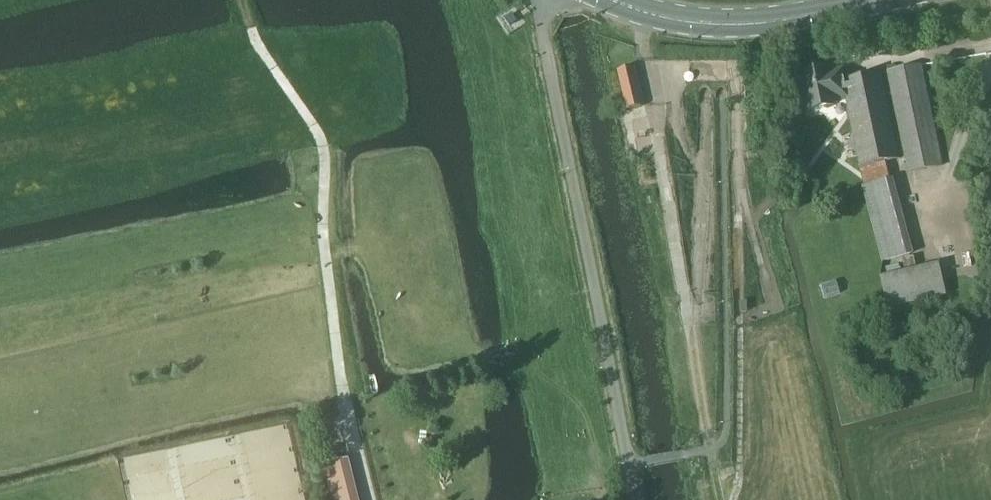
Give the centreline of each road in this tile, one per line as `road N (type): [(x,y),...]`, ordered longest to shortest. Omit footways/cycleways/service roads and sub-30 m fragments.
road 1 (unclassified): [(636,499),(543,27),(548,0)]
road 2 (track): [(367,499),(338,363),(323,222),(324,143),(251,27)]
road 3 (track): [(648,74),(709,70),(737,77),(740,458)]
road 4 (track): [(648,12),(642,37),(715,467)]
road 5 (secondary): [(875,0),(725,24),(613,0)]

